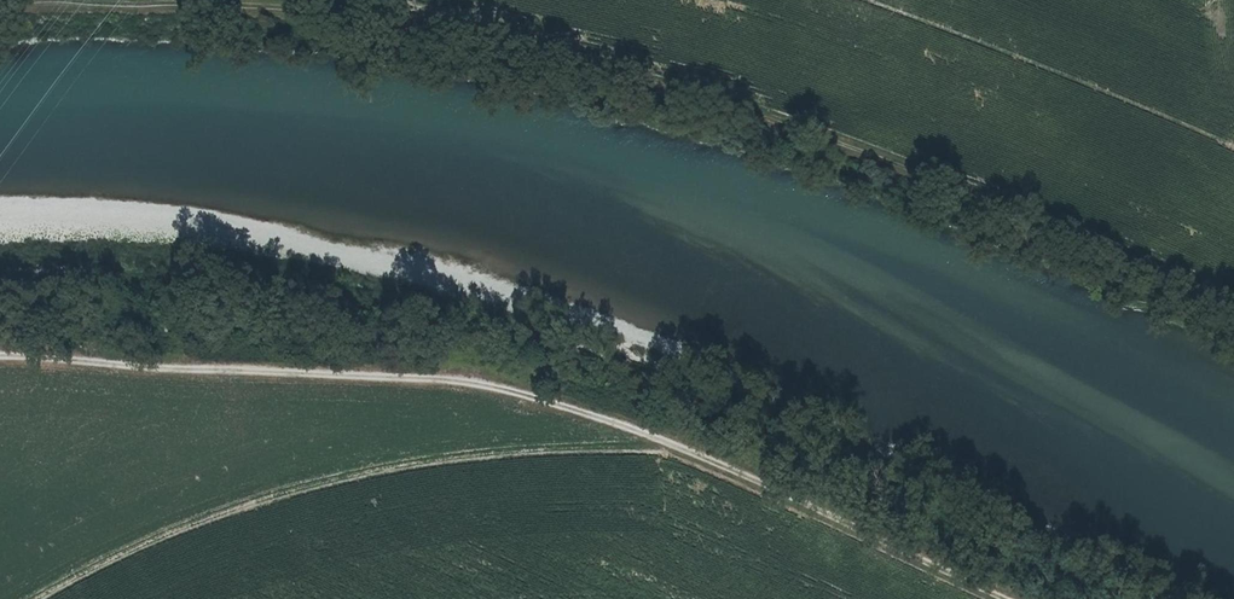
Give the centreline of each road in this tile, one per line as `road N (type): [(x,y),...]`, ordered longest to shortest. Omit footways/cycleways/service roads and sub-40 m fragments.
road 1 (track): [(1233,312),(996,204),(797,128),(627,80),(268,7),(0,9)]
road 2 (track): [(0,354),(479,385),(674,445),(1011,598)]

